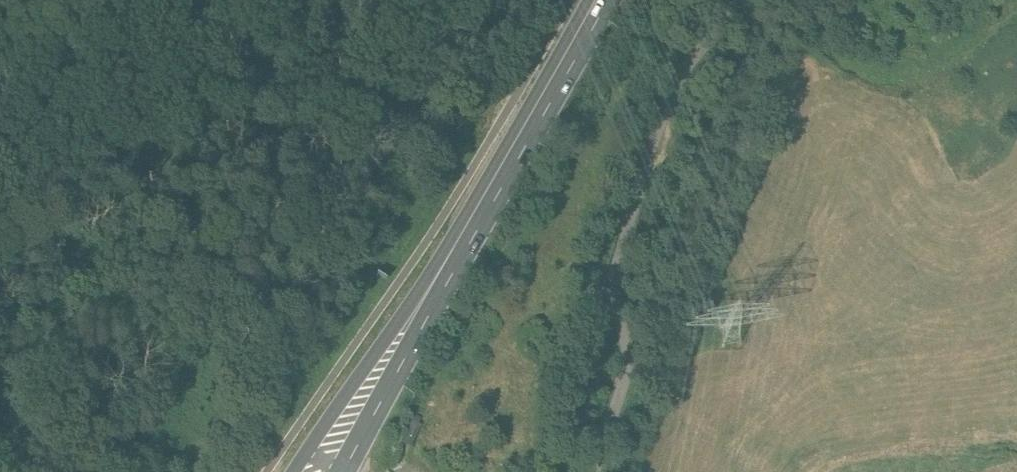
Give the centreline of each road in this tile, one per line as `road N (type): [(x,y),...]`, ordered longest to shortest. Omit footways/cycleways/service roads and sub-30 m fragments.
road 1 (primary): [(597,0),(393,352)]
road 2 (track): [(1016,24),(961,66),(906,90),(860,75),(840,27),(844,0)]
road 3 (primary): [(393,352),(365,375),(302,471)]
road 4 (primary): [(345,471),(388,392),(393,352)]

